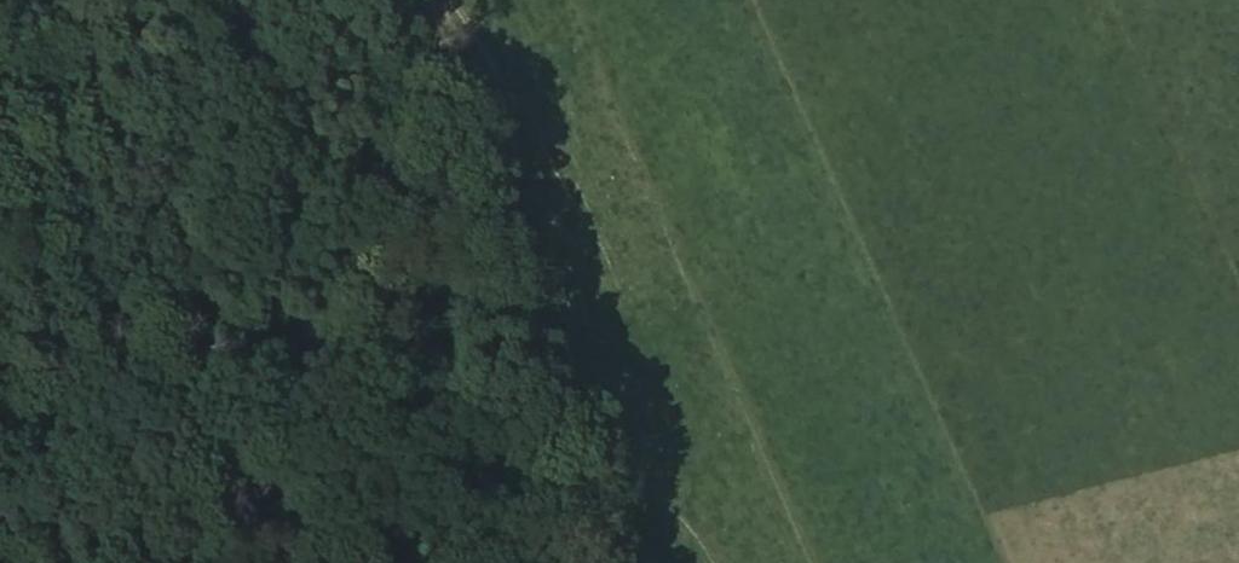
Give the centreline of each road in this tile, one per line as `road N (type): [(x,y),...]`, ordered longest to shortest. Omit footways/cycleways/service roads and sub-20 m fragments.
road 1 (track): [(193,0),(87,37),(0,37)]

